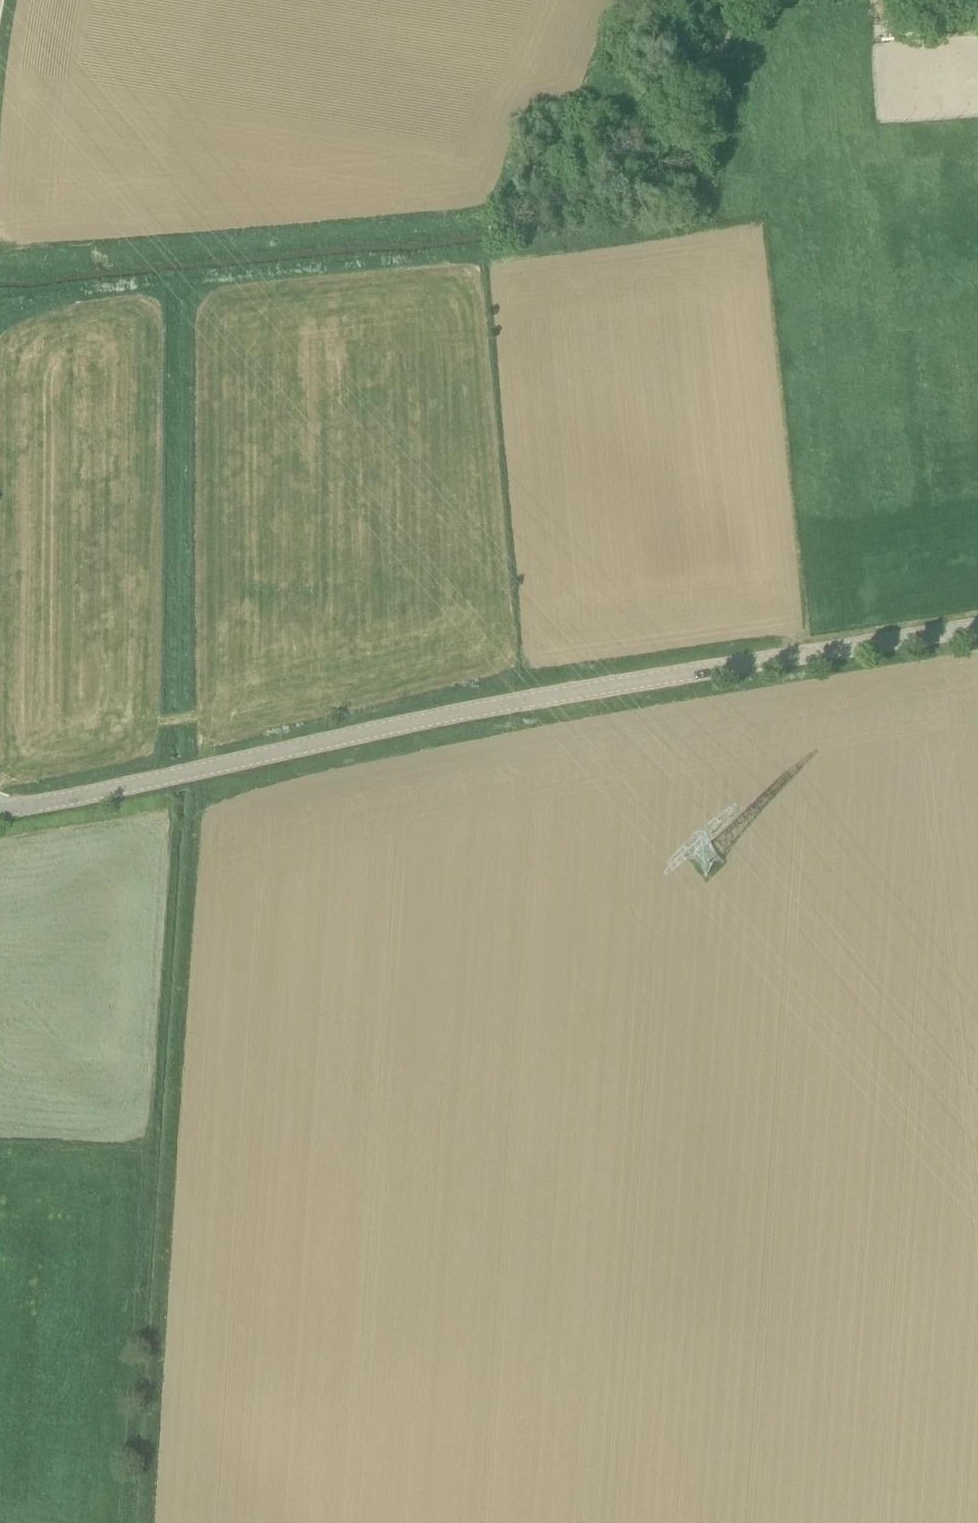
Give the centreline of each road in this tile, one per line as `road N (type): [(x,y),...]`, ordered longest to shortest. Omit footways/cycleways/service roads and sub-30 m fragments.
road 1 (tertiary): [(0,811),(578,692),(977,628)]

